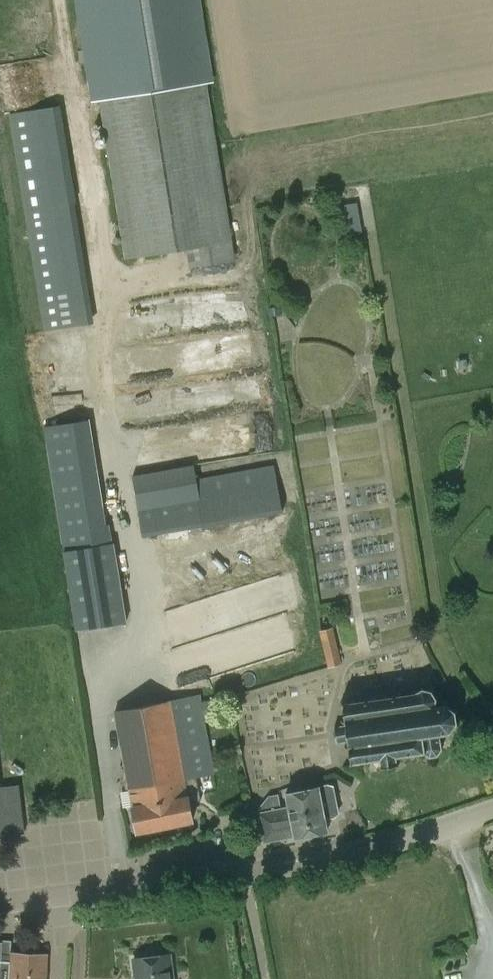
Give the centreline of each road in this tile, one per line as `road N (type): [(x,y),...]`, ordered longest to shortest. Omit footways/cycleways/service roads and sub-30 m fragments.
road 1 (tertiary): [(0,903),(245,874),(492,811)]

